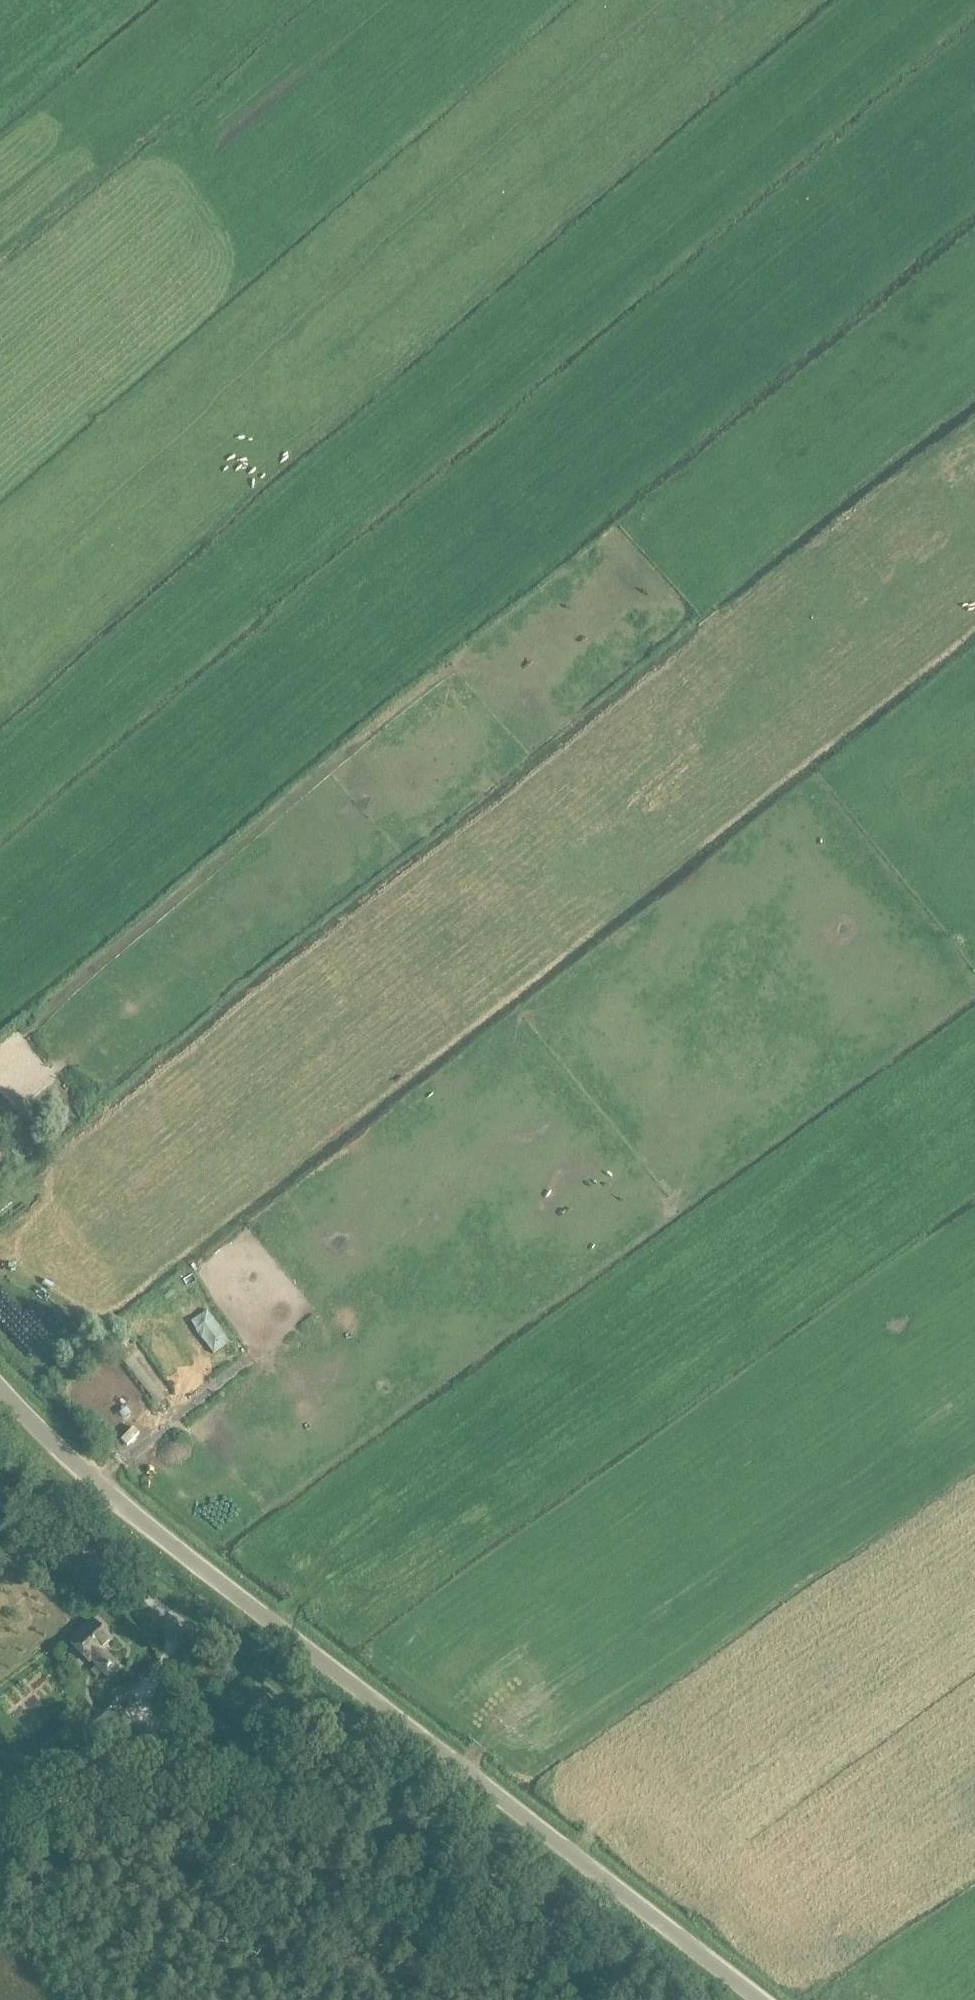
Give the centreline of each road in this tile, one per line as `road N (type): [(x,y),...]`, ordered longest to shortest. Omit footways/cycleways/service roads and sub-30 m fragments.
road 1 (unclassified): [(754,1999),(179,1554),(57,1447),(0,1384)]
road 2 (track): [(663,1999),(318,1726),(0,1489)]

